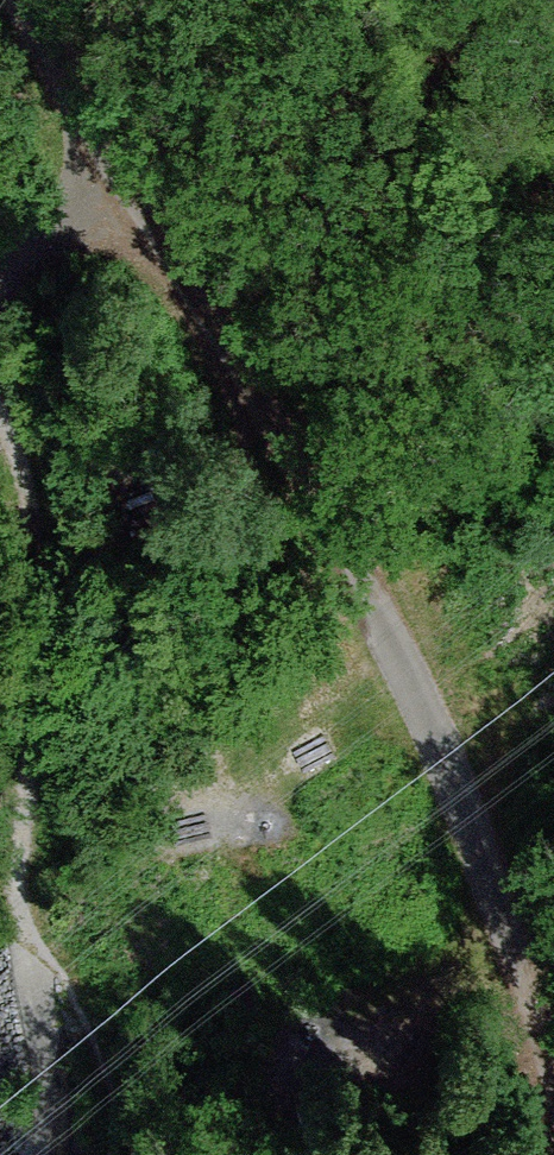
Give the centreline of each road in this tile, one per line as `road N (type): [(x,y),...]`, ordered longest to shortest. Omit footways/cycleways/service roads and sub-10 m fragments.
road 1 (unclassified): [(27,0),(117,175),(224,341),(410,679),(553,1071)]
road 2 (track): [(31,955),(27,871),(50,657),(49,580),(43,519),(0,402)]

